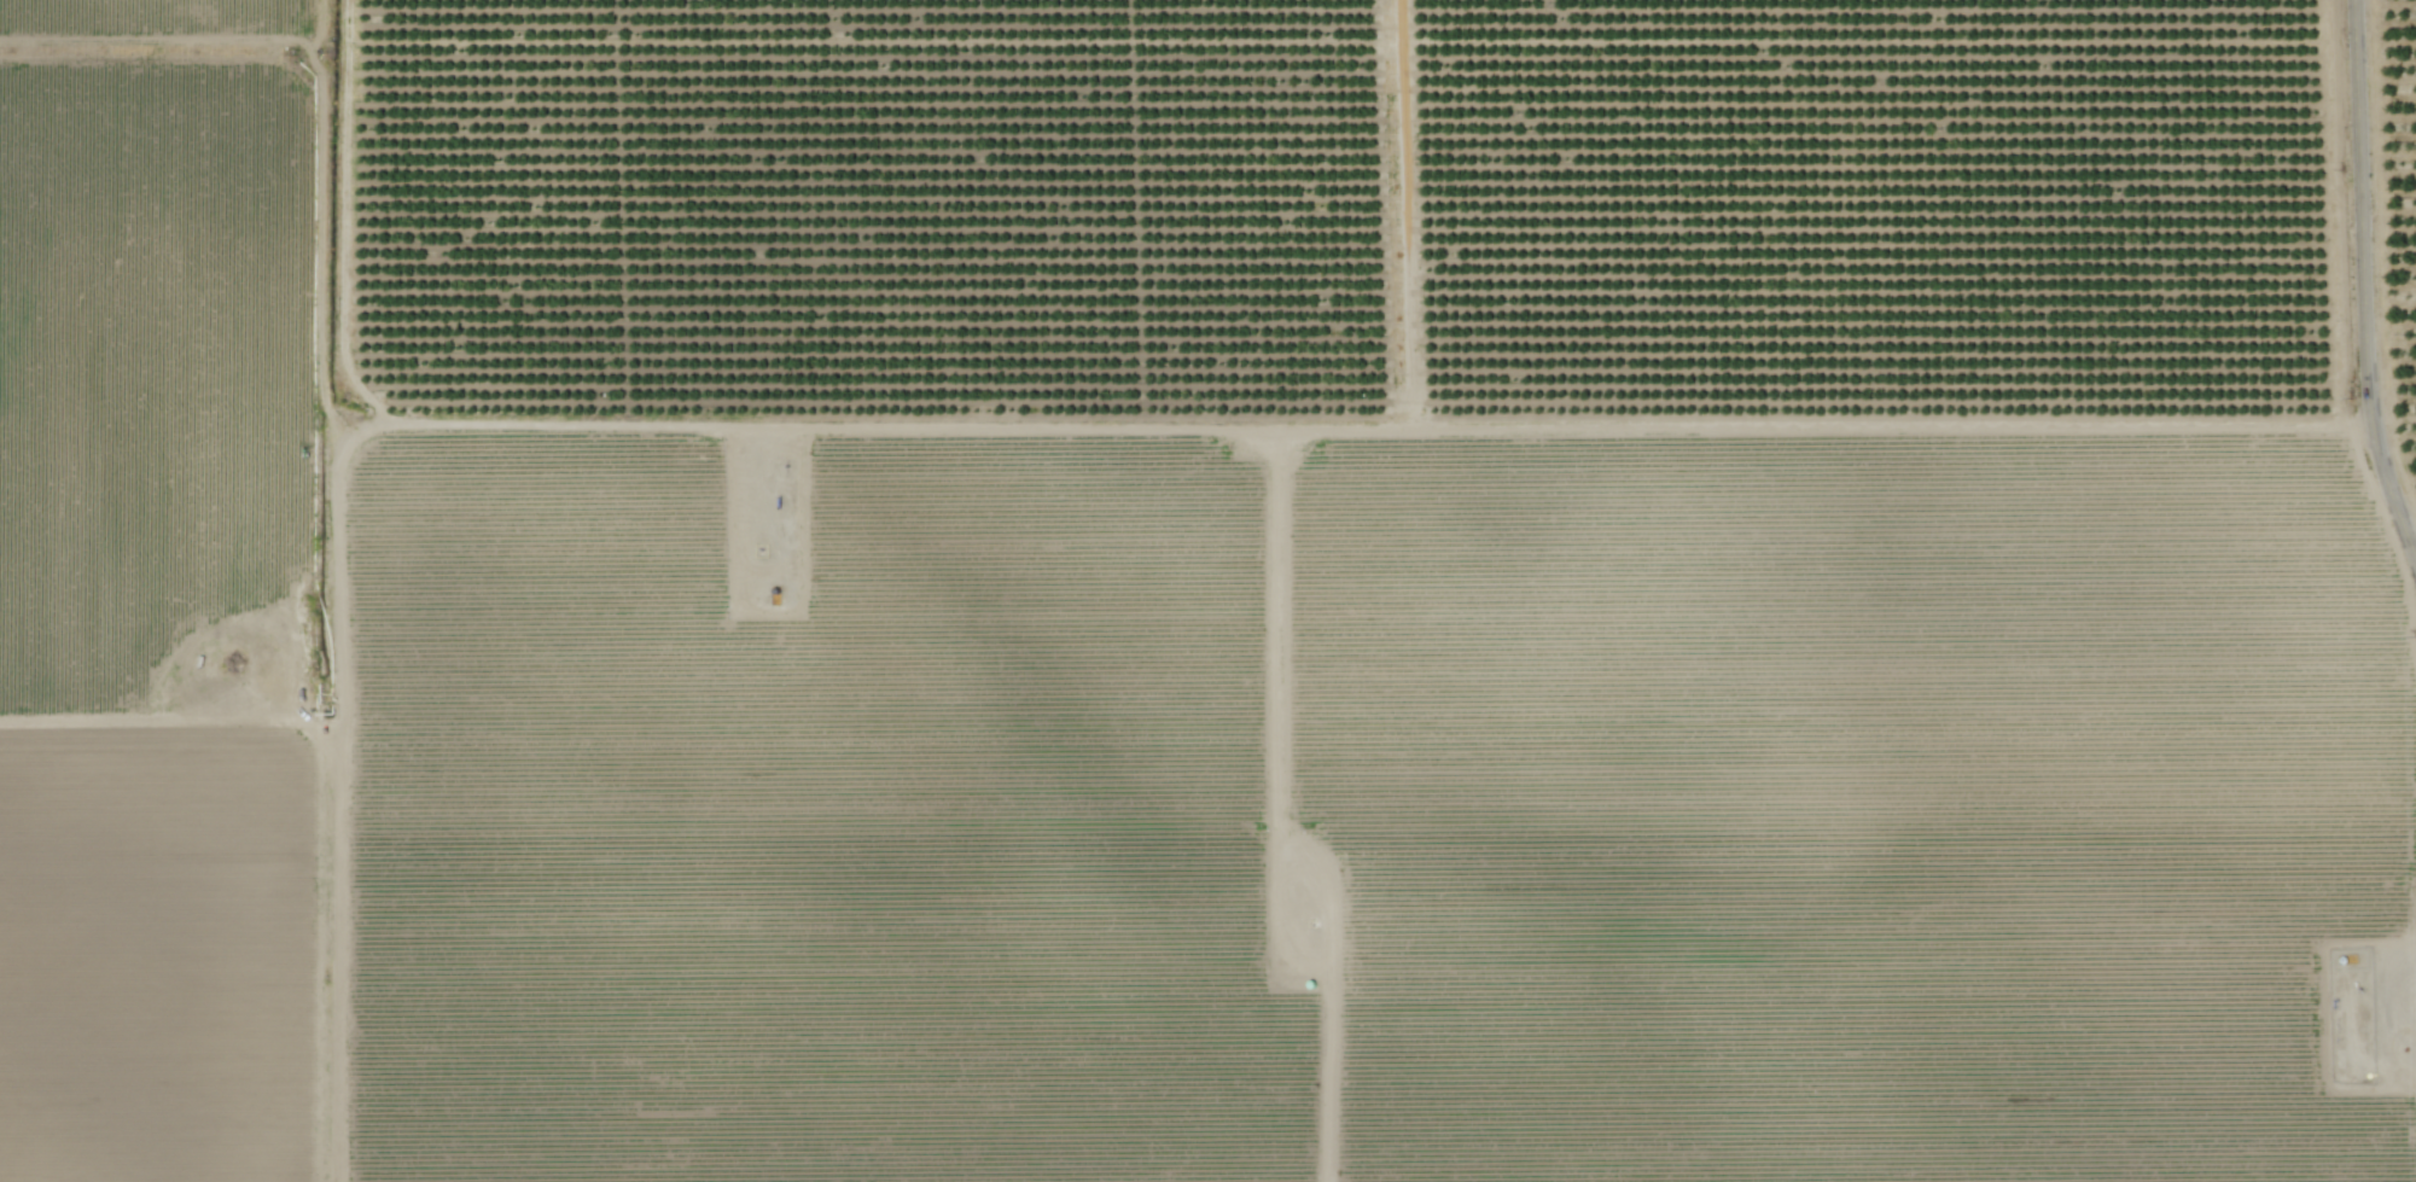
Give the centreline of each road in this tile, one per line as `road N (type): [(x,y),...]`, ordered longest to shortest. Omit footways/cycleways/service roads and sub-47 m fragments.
road 1 (residential): [(2355,0),(2371,415),(2415,552)]

